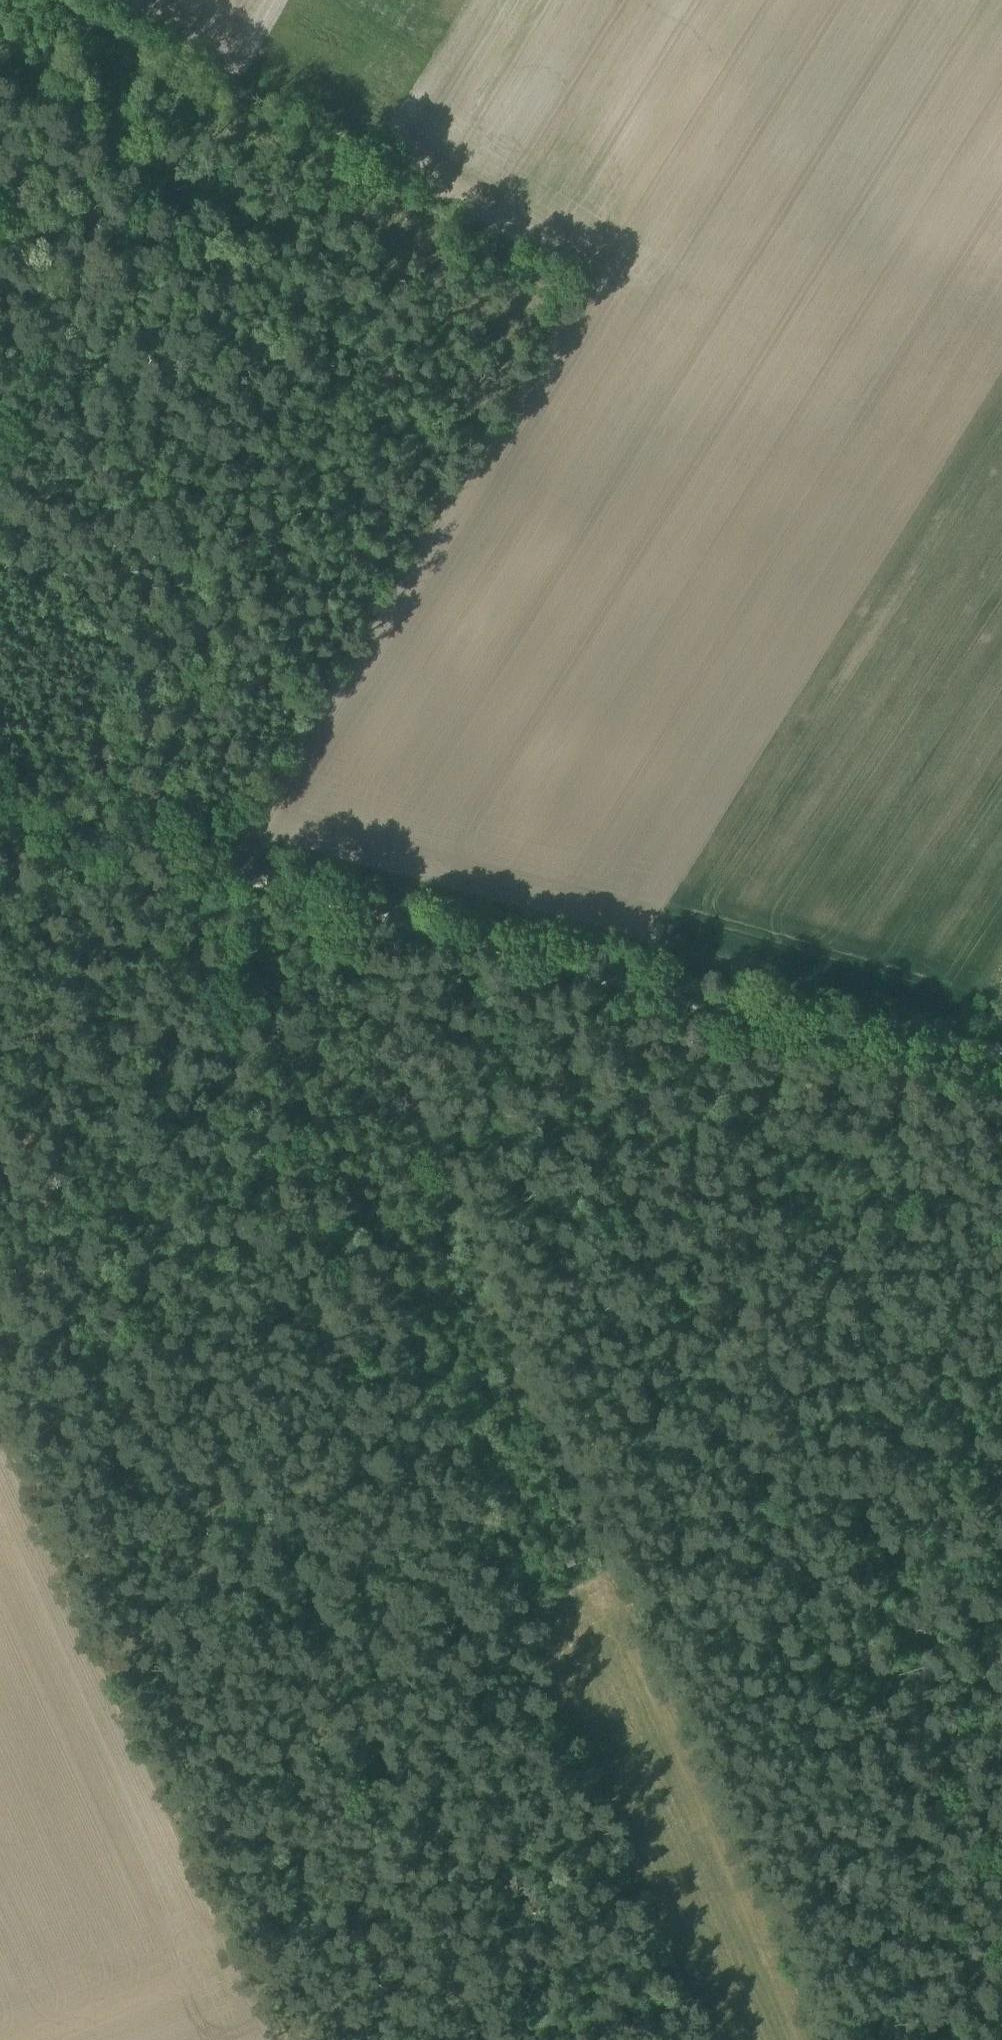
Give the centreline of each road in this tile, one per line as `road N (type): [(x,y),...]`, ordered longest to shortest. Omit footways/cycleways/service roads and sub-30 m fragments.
road 1 (track): [(1001,1050),(920,1027),(795,1028),(0,808)]

